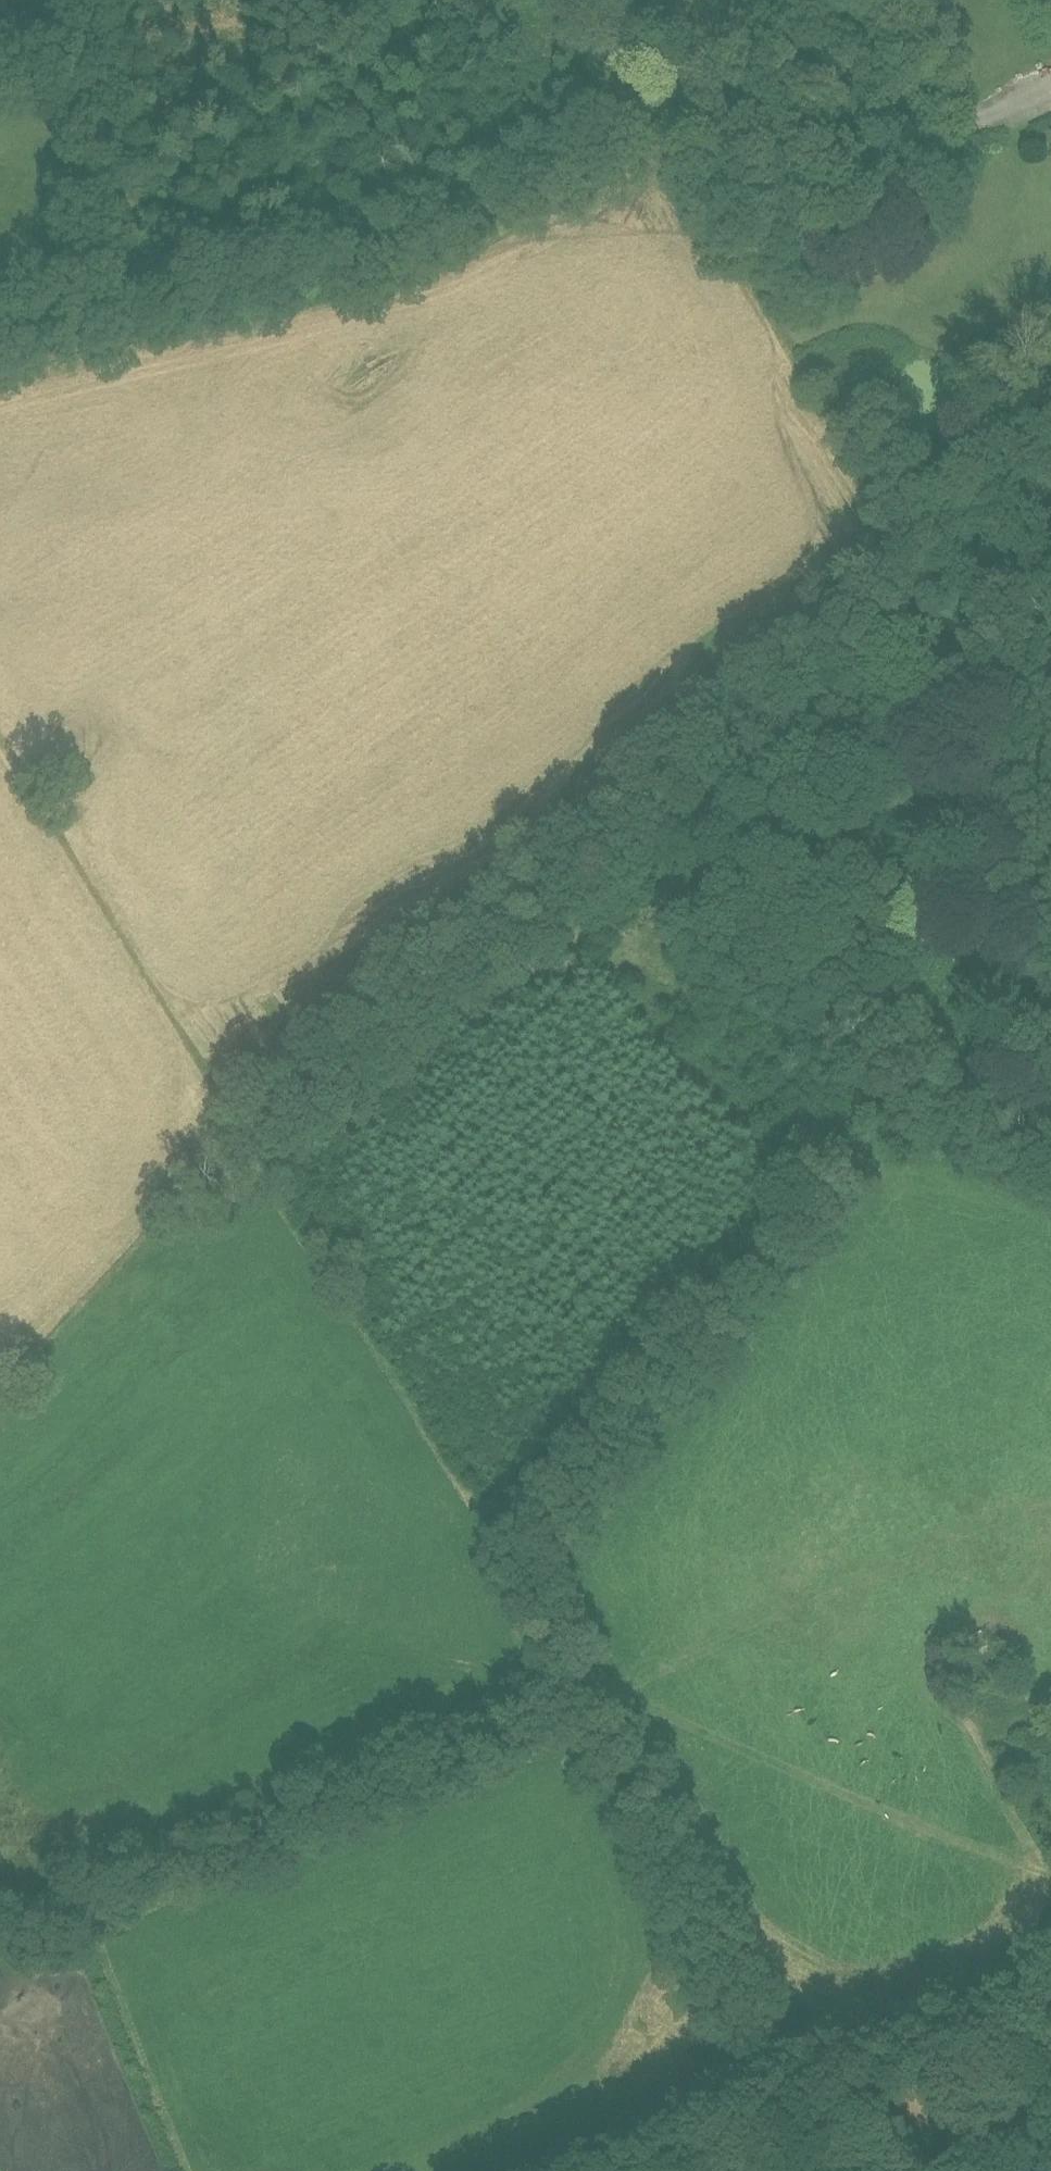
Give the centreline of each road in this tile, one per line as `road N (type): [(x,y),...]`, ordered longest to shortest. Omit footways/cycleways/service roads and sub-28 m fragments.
road 1 (unclassified): [(639,2170),(1050,2003)]
road 2 (unclassified): [(1050,79),(971,111),(867,133),(755,124),(698,104)]
road 3 (unclassified): [(583,0),(698,104)]

